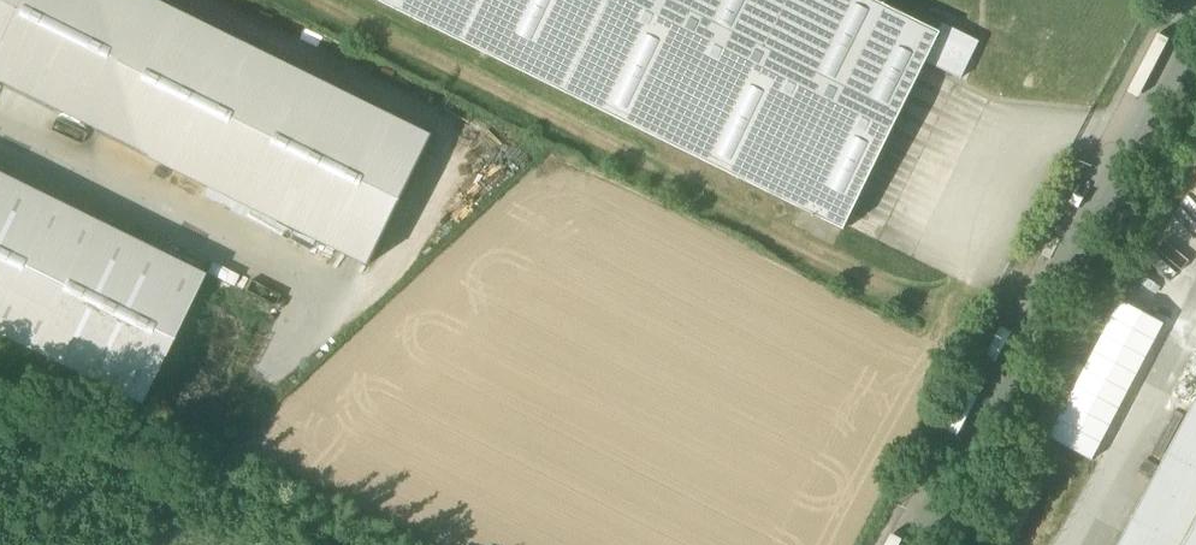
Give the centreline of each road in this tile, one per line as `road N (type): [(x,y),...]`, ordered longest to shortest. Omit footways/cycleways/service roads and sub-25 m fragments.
road 1 (residential): [(914,544),(1195,9)]

